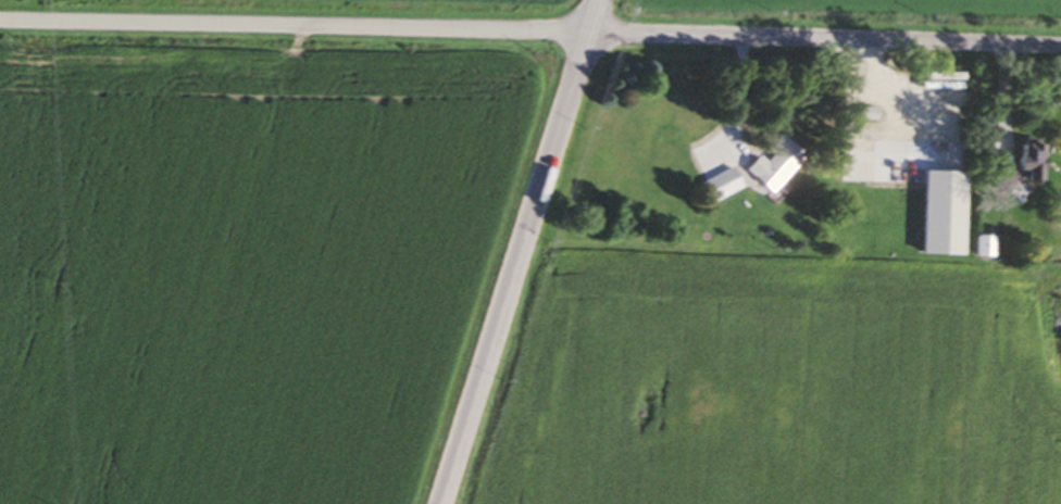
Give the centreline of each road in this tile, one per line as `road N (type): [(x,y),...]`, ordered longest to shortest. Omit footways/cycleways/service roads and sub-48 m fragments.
road 1 (residential): [(0,19),(1060,43)]
road 2 (tertiary): [(441,503),(599,0)]

